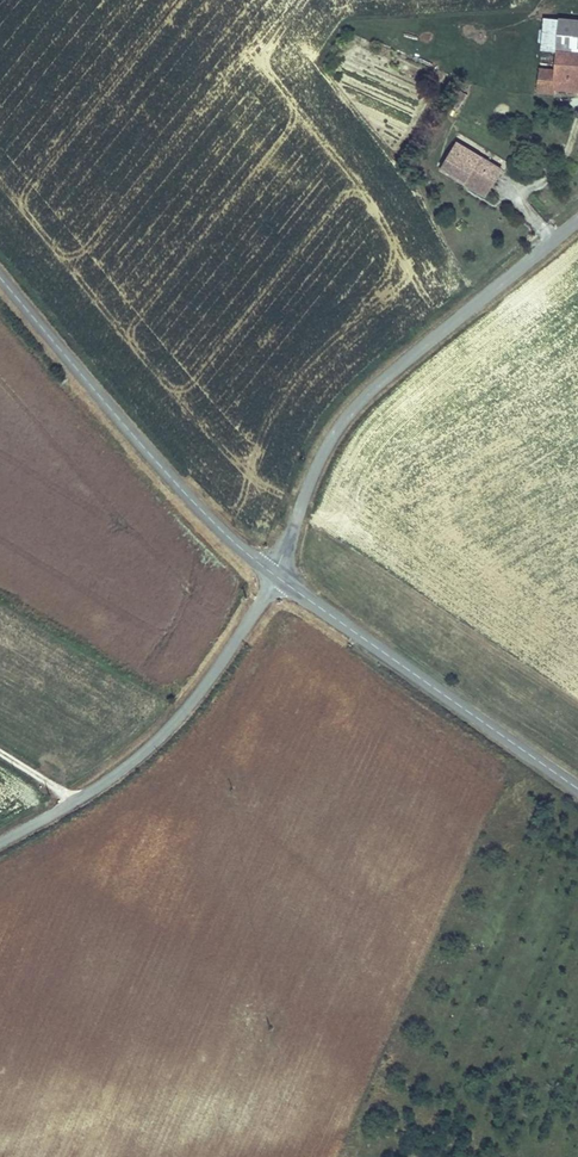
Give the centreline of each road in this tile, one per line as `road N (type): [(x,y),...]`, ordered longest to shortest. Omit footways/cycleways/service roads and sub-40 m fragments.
road 1 (tertiary): [(577,228),(403,363),(345,419),(321,455),(276,578)]
road 2 (tertiary): [(0,280),(151,457),(276,578)]
road 3 (tertiary): [(276,578),(175,724),(92,788),(0,839)]
road 4 (tertiary): [(276,578),(577,791)]

